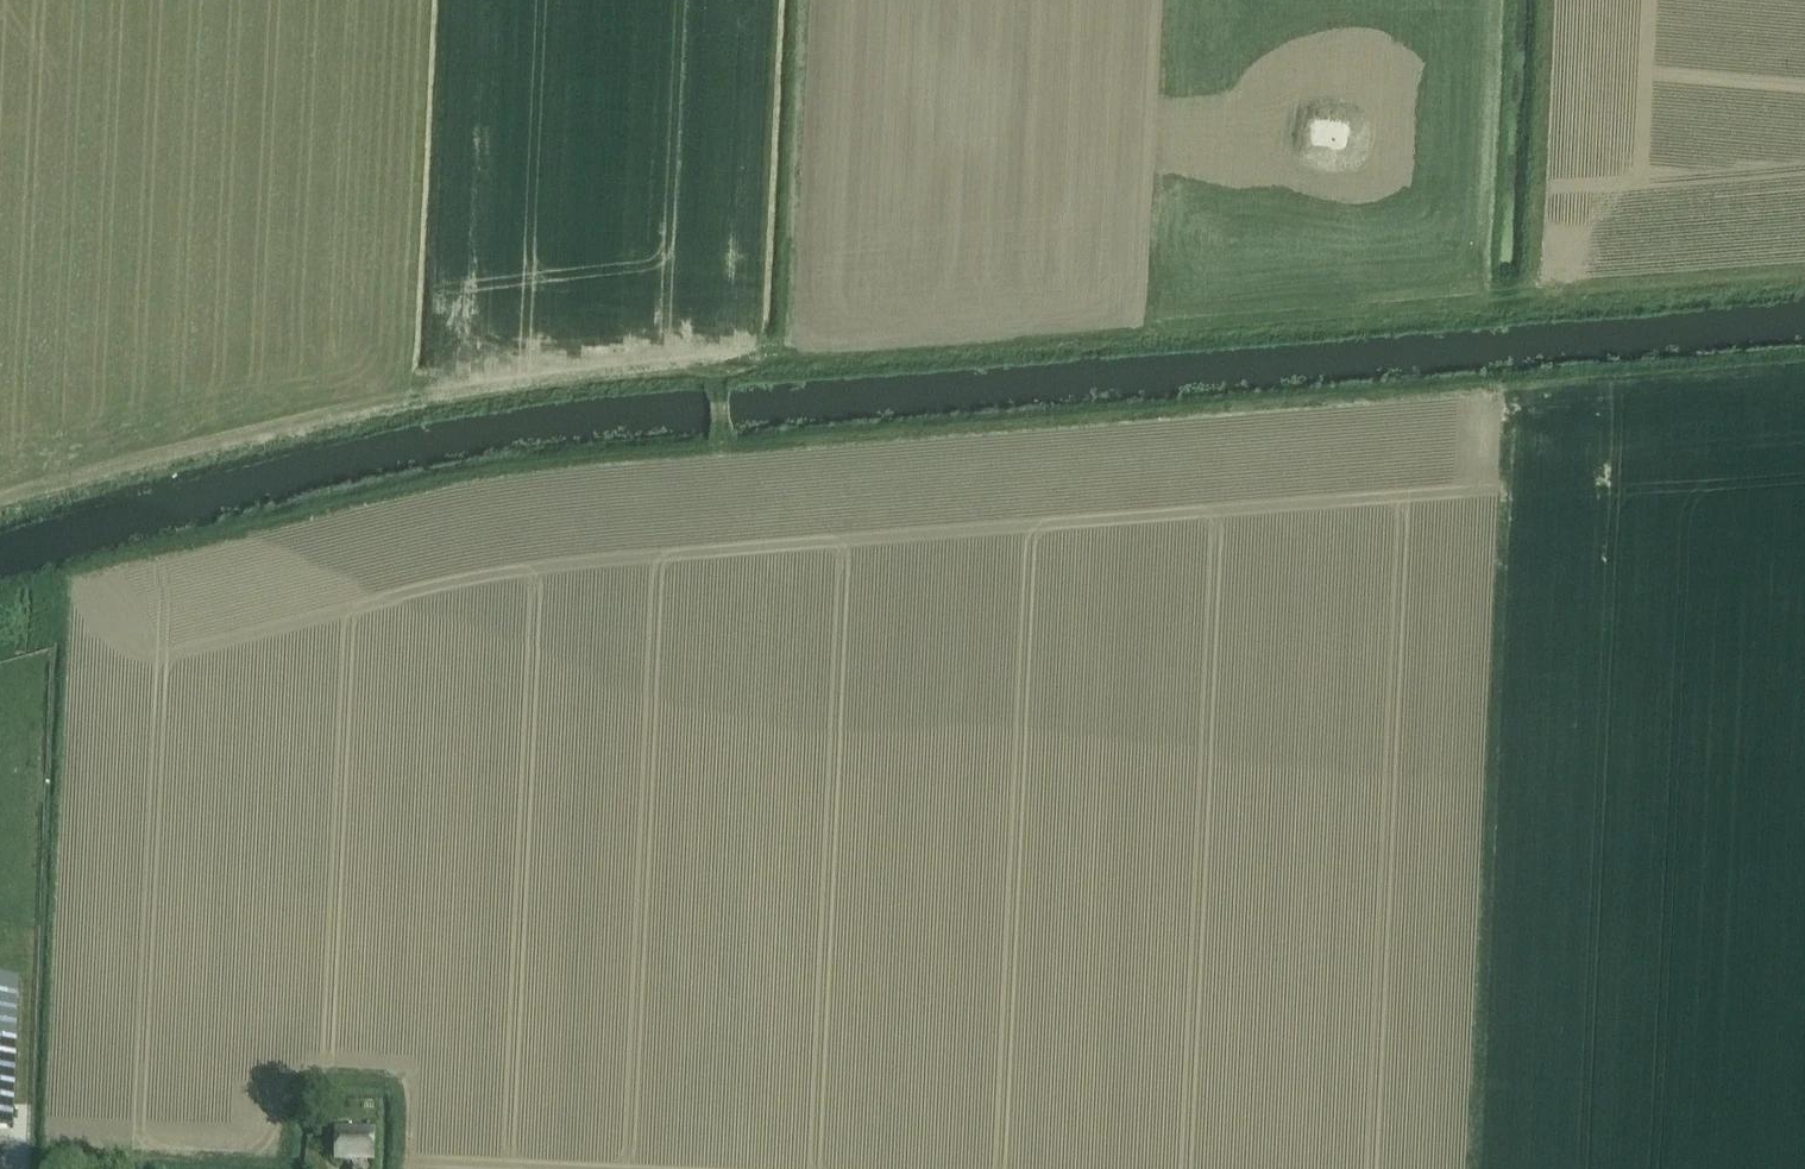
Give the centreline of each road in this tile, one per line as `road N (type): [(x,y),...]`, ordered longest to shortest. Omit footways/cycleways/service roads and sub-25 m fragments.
road 1 (track): [(699,1168),(728,690),(717,357),(1804,270)]
road 2 (track): [(0,500),(441,393),(717,357)]
road 3 (track): [(401,1168),(405,1078),(289,1073),(285,1160),(53,1152)]
road 4 (track): [(1546,0),(1532,291)]

